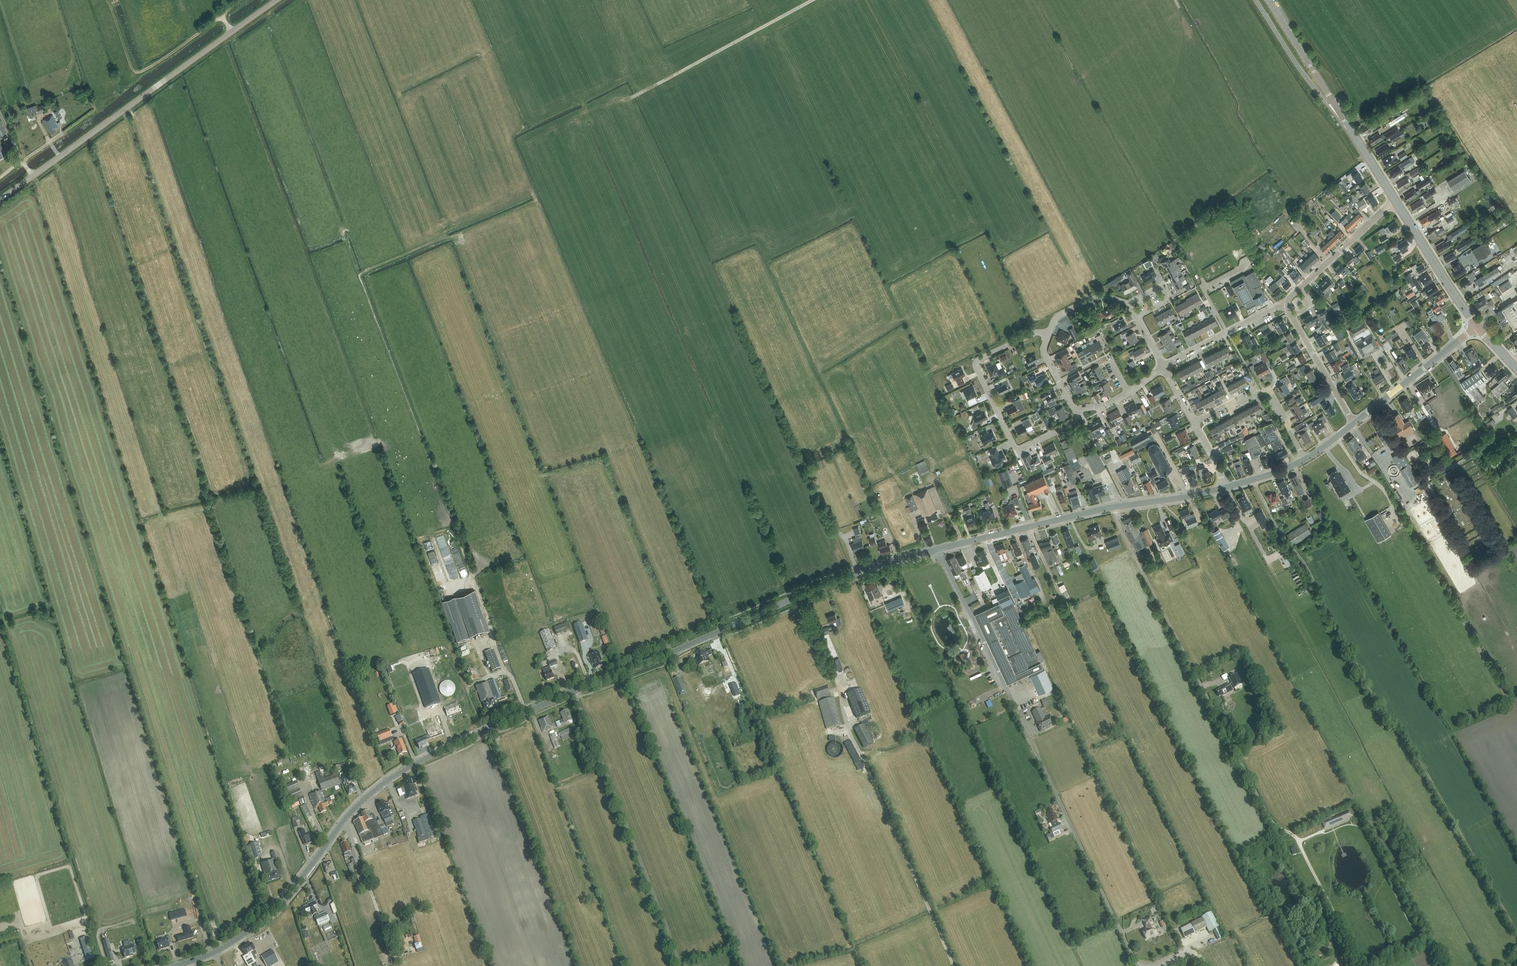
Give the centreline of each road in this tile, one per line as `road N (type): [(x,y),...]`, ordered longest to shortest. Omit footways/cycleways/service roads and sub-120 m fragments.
road 1 (secondary): [(177,965),(264,919),(359,804),(406,768),(839,580),(939,549)]
road 2 (track): [(1516,931),(1254,480)]
road 3 (unclassified): [(939,549),(1137,965)]
road 4 (track): [(1111,508),(1273,828),(1298,843)]
road 5 (tertiary): [(0,201),(277,0)]
road 6 (track): [(682,965),(573,692)]
road 7 (secondary): [(939,549),(1224,488)]
road 8 (residential): [(1080,409),(1073,423),(1016,447),(976,368),(1032,333),(1049,334)]
road 9 (secondary): [(1395,201),(1269,0)]
road 10 (track): [(232,31),(219,18),(137,76),(109,1)]
road 11 (residential): [(1305,459),(1269,391),(1194,423)]
road 12 (secondary): [(1354,423),(1478,326)]
road 13 (track): [(395,965),(344,820)]
road 14 (residential): [(1288,307),(1395,201)]
road 15 (secondary): [(1478,326),(1395,201)]
road 16 (residential): [(1164,366),(1288,307)]
road 17 (track): [(1298,843),(1361,965)]
road 18 (residential): [(1354,423),(1288,307)]

